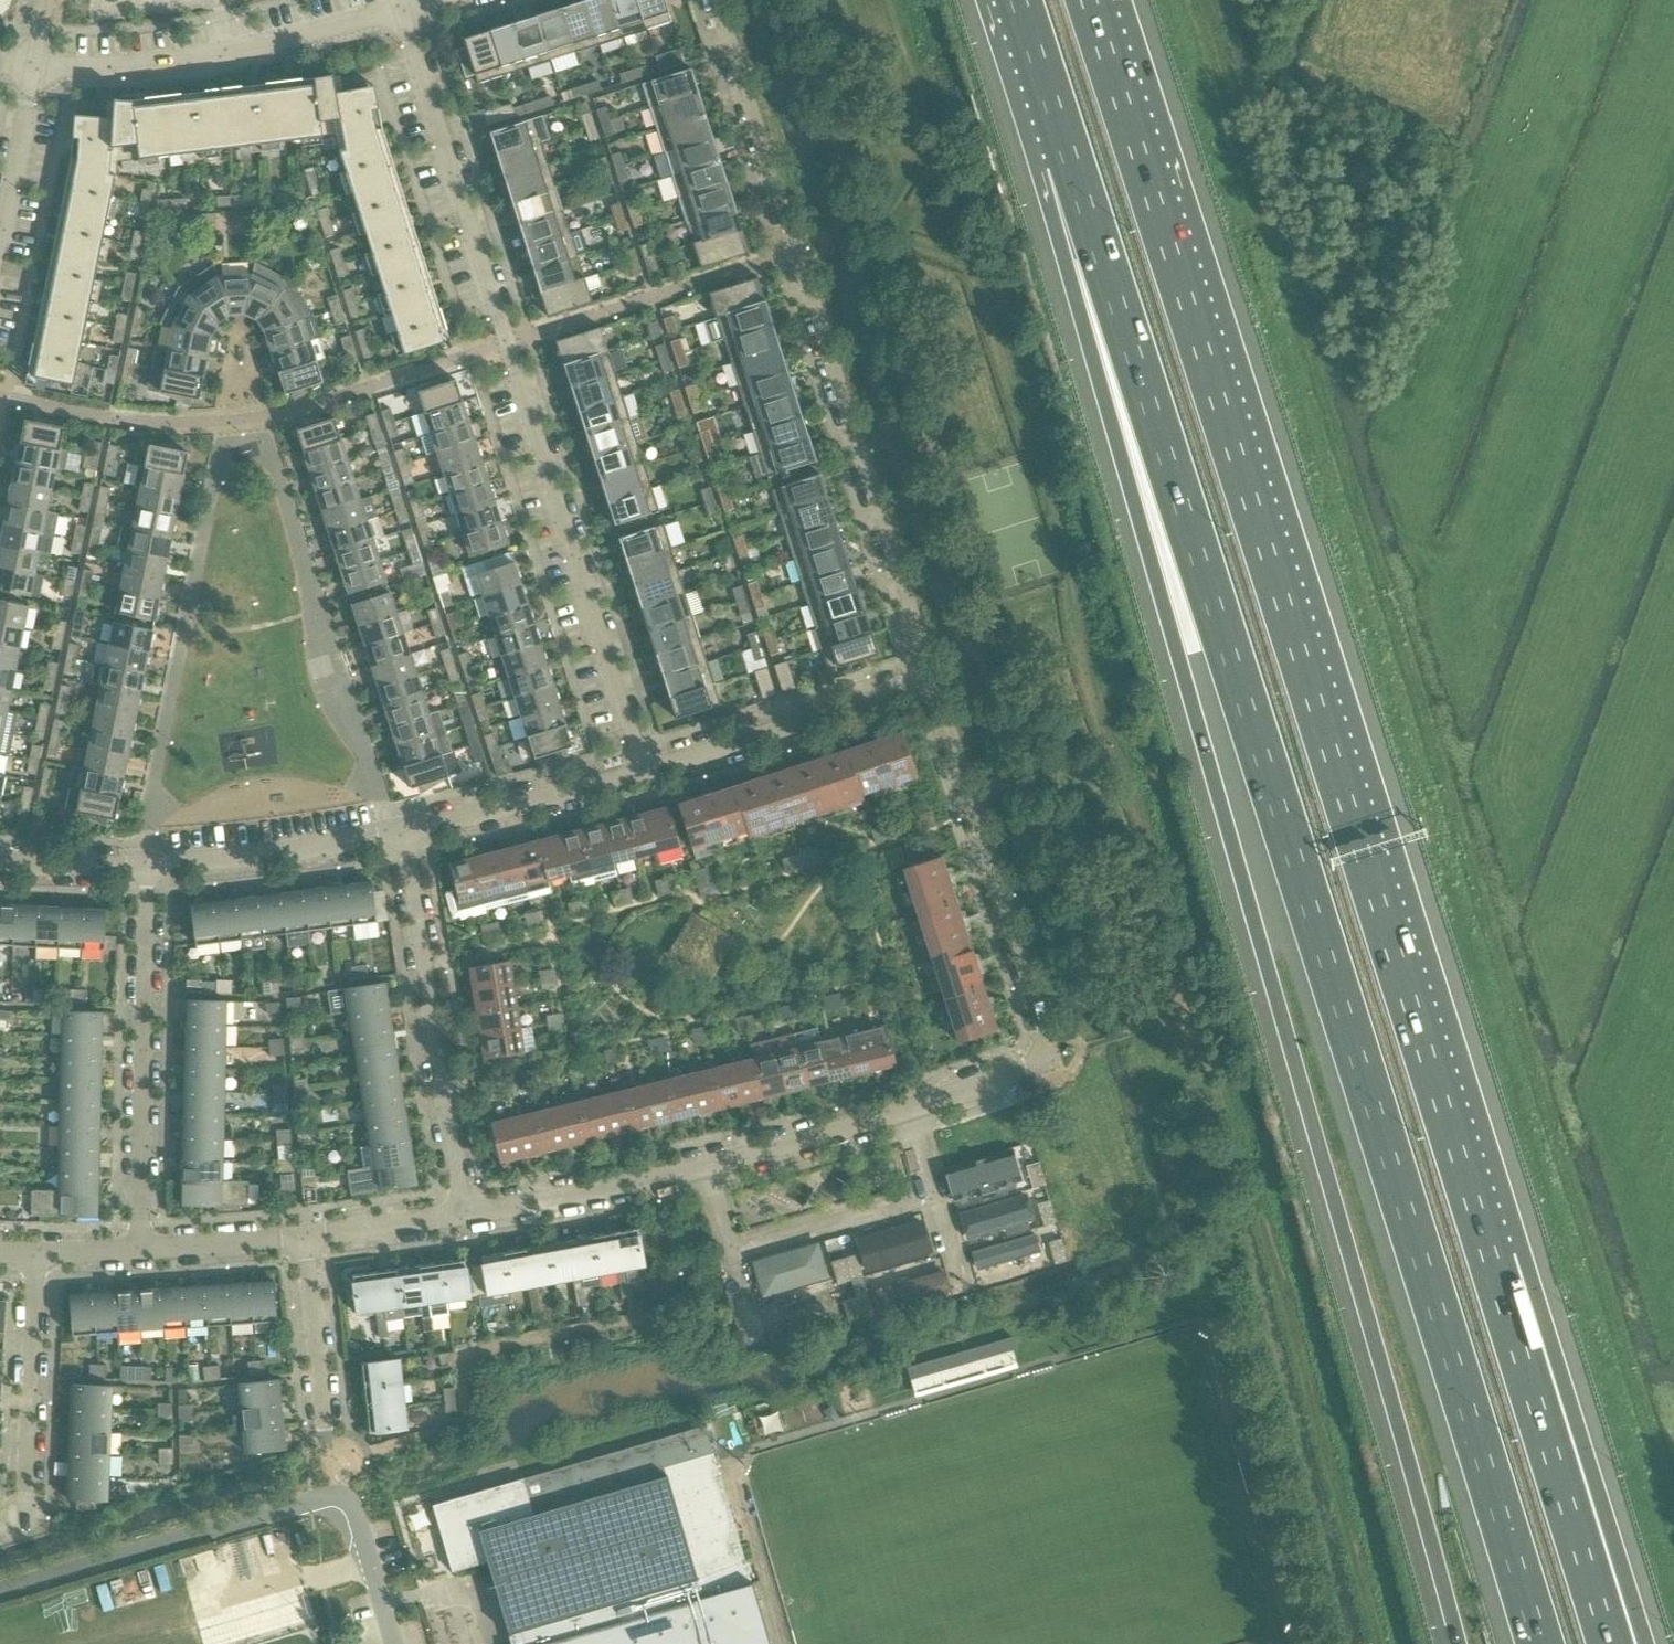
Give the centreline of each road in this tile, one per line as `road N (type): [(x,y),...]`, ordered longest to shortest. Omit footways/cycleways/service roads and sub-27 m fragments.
road 1 (motorway): [(1609,1643),(1095,0)]
road 2 (motorway): [(1070,157),(1277,782),(1542,1643)]
road 3 (motorway): [(1070,157),(1179,656),(1451,1643)]
road 4 (residential): [(399,9),(644,771)]
road 5 (residential): [(716,0),(933,678)]
road 6 (residential): [(933,678),(1054,1059),(909,1109)]
road 7 (residential): [(141,1249),(148,864)]
road 8 (residential): [(463,1213),(401,833)]
road 9 (residential): [(399,9),(179,60),(34,67)]
road 10 (unclassified): [(0,1591),(336,1499)]
road 11 (residential): [(644,771),(933,678)]
road 12 (residential): [(336,1499),(342,1460),(326,1430),(306,1238)]
road 13 (residential): [(25,1514),(34,1254)]
road 14 (residential): [(148,864),(401,833)]
road 15 (residential): [(401,833),(644,771)]
road 16 (residential): [(707,1165),(463,1213)]
road 17 (residential): [(935,1195),(733,1254)]
road 18 (residential): [(909,1109),(707,1165)]
road 19 (residential): [(0,233),(34,67)]
road 20 (motorway): [(1018,0),(1070,157)]
road 21 (residential): [(306,1238),(141,1249)]
road 22 (residential): [(463,1213),(306,1238)]
road 23 (unclassified): [(393,1643),(336,1499)]
road 24 (residential): [(0,864),(148,864)]

